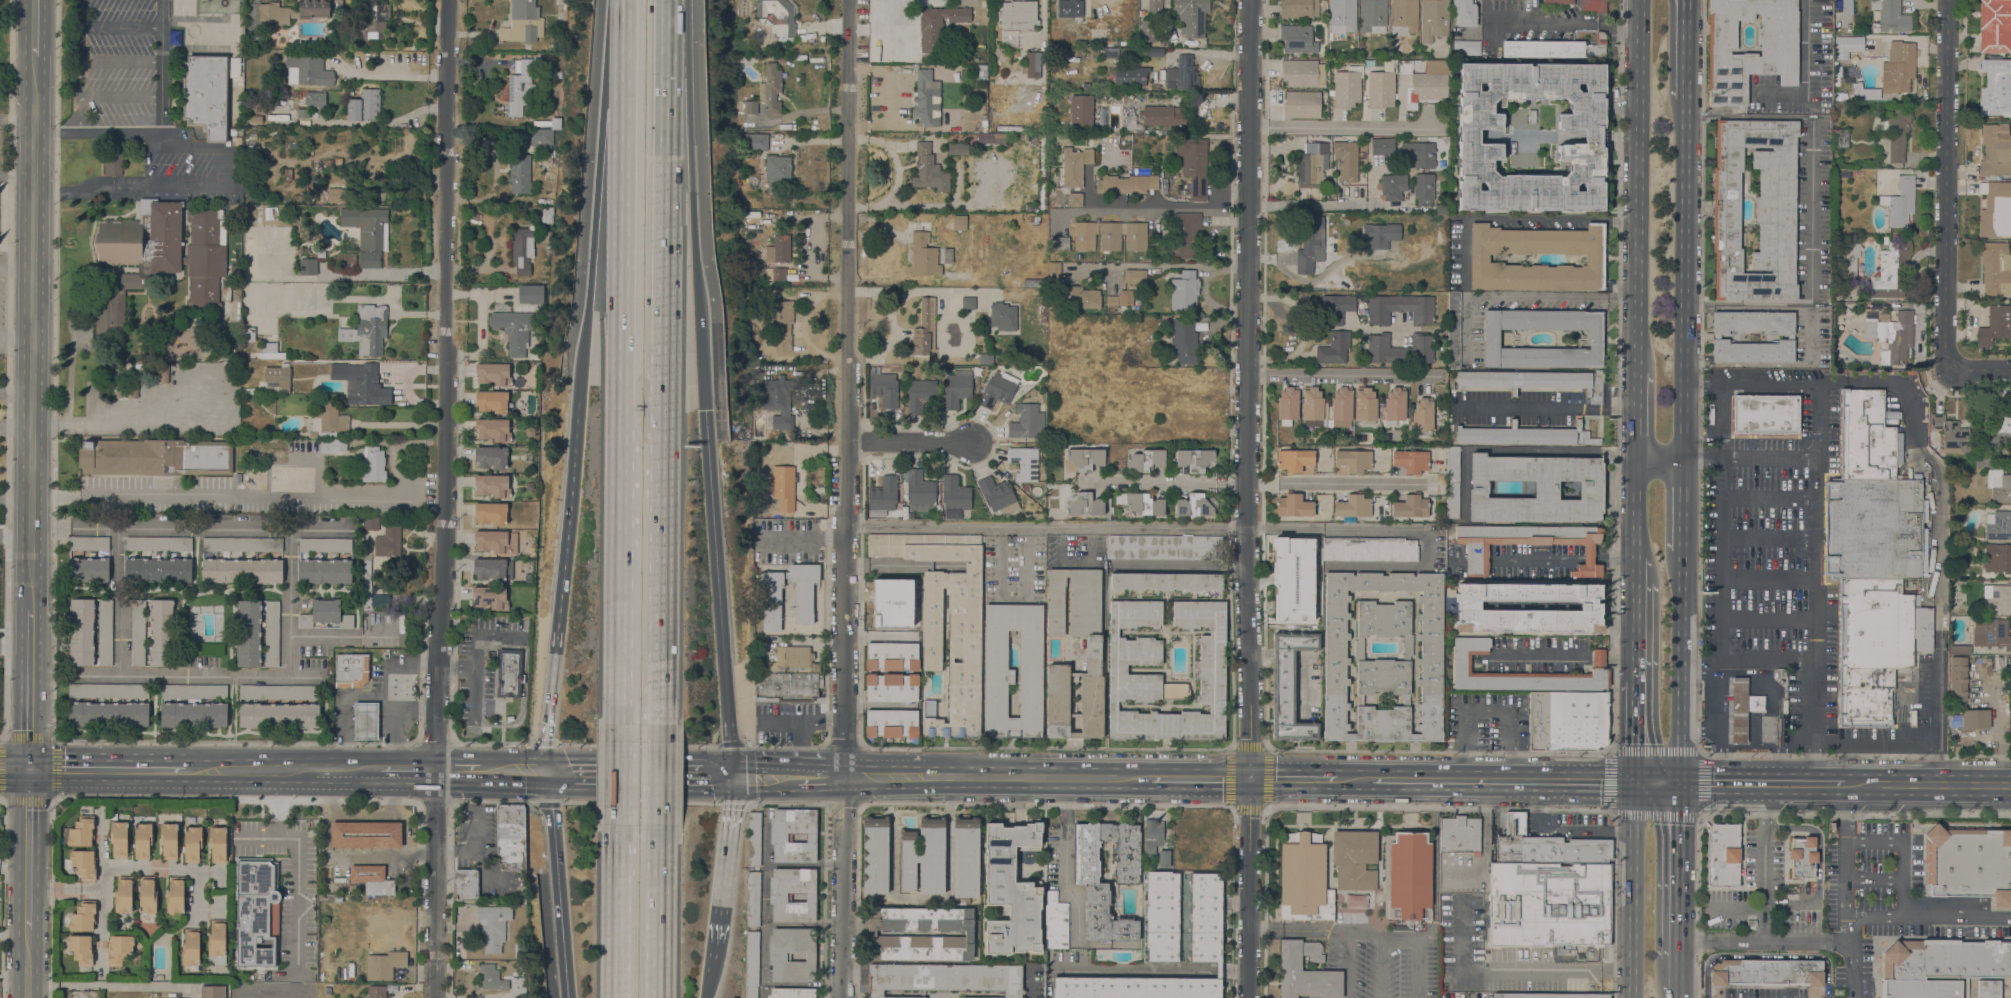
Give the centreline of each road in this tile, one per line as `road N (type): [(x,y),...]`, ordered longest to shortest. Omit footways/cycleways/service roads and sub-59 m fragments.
road 1 (residential): [(447,0),(435,997)]
road 2 (residential): [(1249,997),(1249,0)]
road 3 (residential): [(848,0),(844,765)]
road 4 (residential): [(69,524),(290,527),(289,678),(76,674)]
road 5 (secondary): [(30,610),(34,55)]
road 6 (motorway): [(625,0),(622,415)]
road 7 (motorway): [(659,724),(662,345)]
road 8 (primary): [(1640,0),(1637,373)]
road 9 (residential): [(1948,373),(1948,0)]
road 10 (primary): [(1682,457),(1685,97)]
road 11 (motorway): [(582,402),(545,758)]
road 12 (motorway): [(725,760),(701,409)]
road 13 (motorway): [(603,0),(589,311)]
road 14 (motorway): [(622,415),(620,724)]
road 15 (motorway): [(662,345),(664,79)]
road 16 (primary): [(1634,782),(1372,780)]
road 17 (primary): [(843,787),(1025,788),(1103,778)]
road 18 (primary): [(435,758),(221,761),(195,772)]
road 19 (primary): [(1680,783),(1682,551)]
road 20 (primary): [(1634,782),(1633,997)]
road 21 (motorway): [(548,787),(570,997)]
road 22 (residential): [(1250,128),(1448,129)]
road 23 (residential): [(1443,379),(1251,376)]
road 24 (primary): [(1103,778),(922,767)]
road 25 (primary): [(1678,959),(1680,783)]
road 26 (residential): [(1426,485),(1252,483)]
road 27 (motorway): [(619,824),(618,997)]
road 28 (motorway): [(656,997),(658,825)]
road 29 (primary): [(195,772),(29,769)]
road 30 (primary): [(2010,785),(1847,784)]
road 31 (residential): [(844,835),(843,997)]
road 32 (secondary): [(29,930),(29,769)]
road 33 (secondary): [(29,769),(30,610)]
road 34 (motorway): [(709,942),(725,789)]
road 35 (residential): [(1402,207),(1250,206)]
road 36 (residential): [(118,525),(120,675)]
road 37 (residential): [(101,866),(197,871),(196,911)]
road 38 (residential): [(847,440),(975,440)]
road 39 (primary): [(1636,457),(1635,582)]
road 40 (primary): [(195,772),(214,781),(316,783)]

